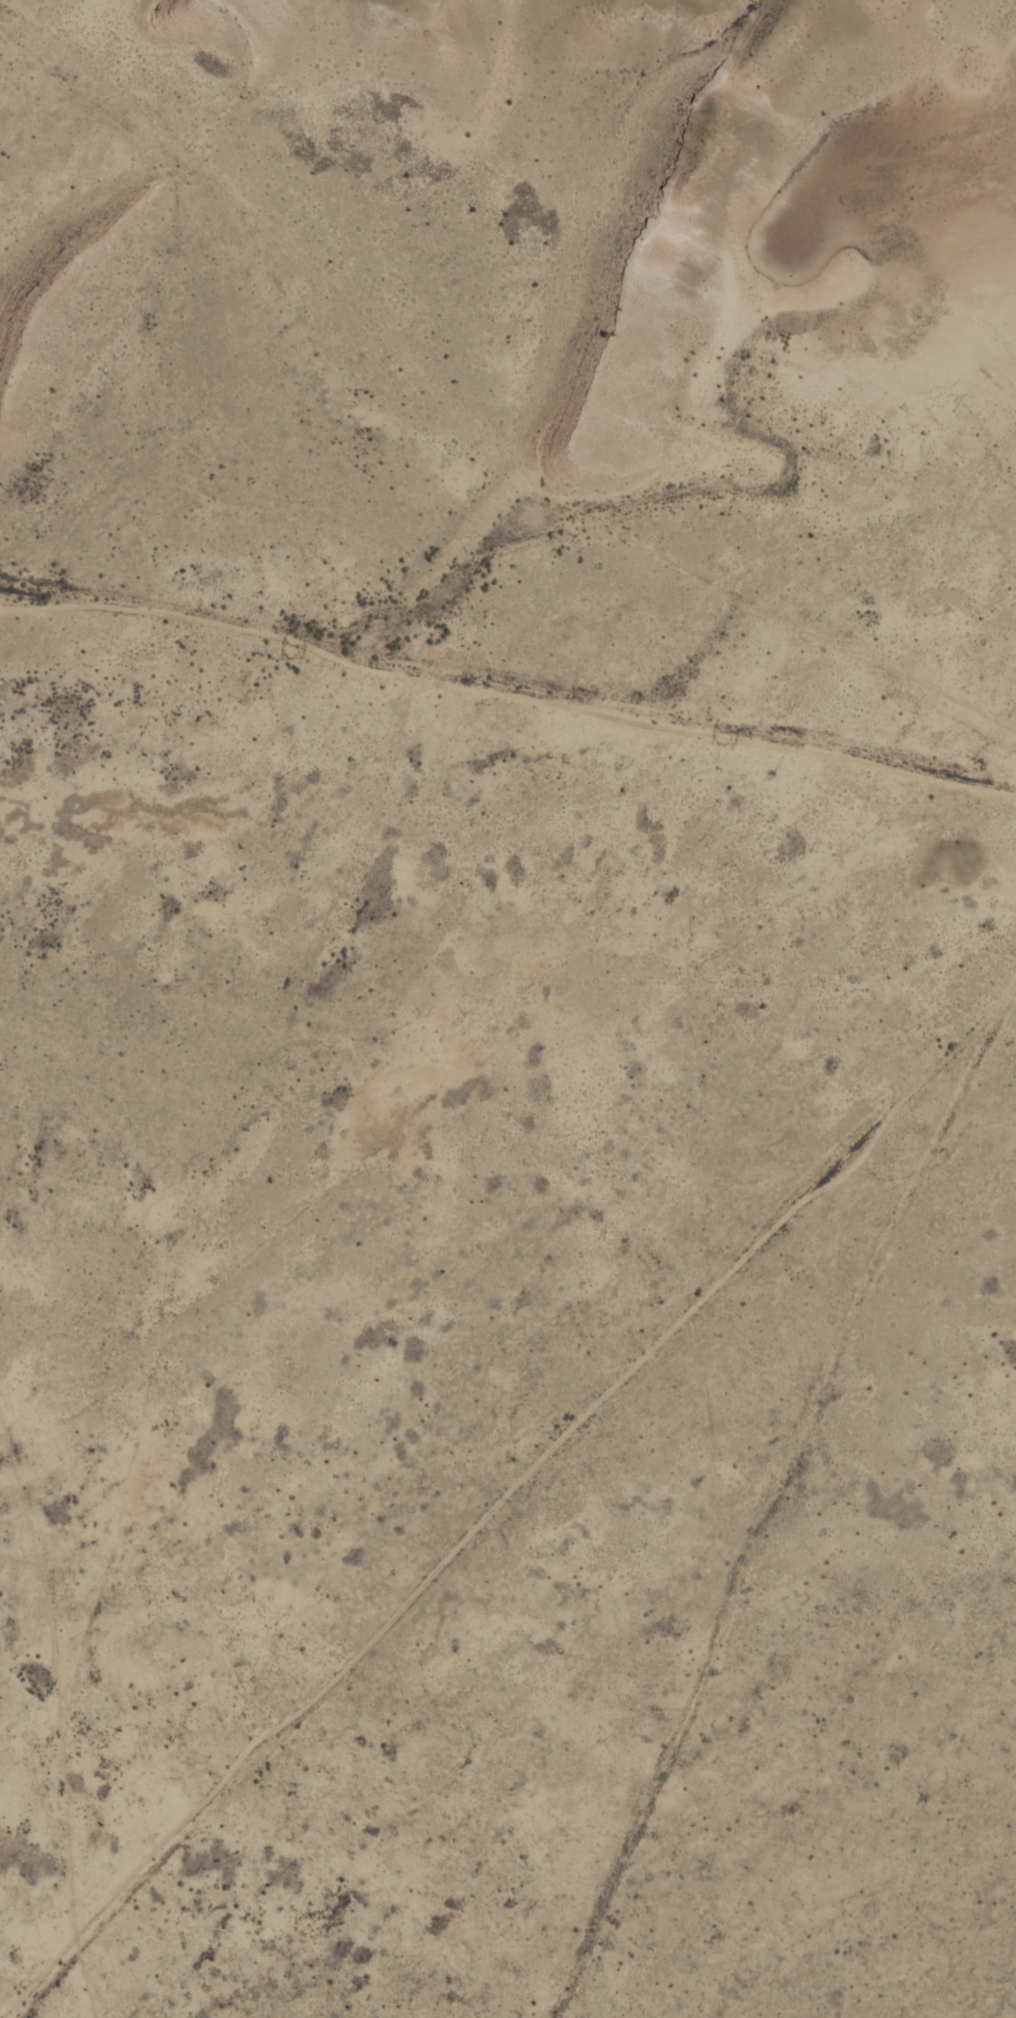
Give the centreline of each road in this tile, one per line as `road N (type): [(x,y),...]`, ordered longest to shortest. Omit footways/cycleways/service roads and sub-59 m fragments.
road 1 (track): [(0,2009),(108,1913),(386,1634),(656,1346),(971,1036),(1015,970)]

